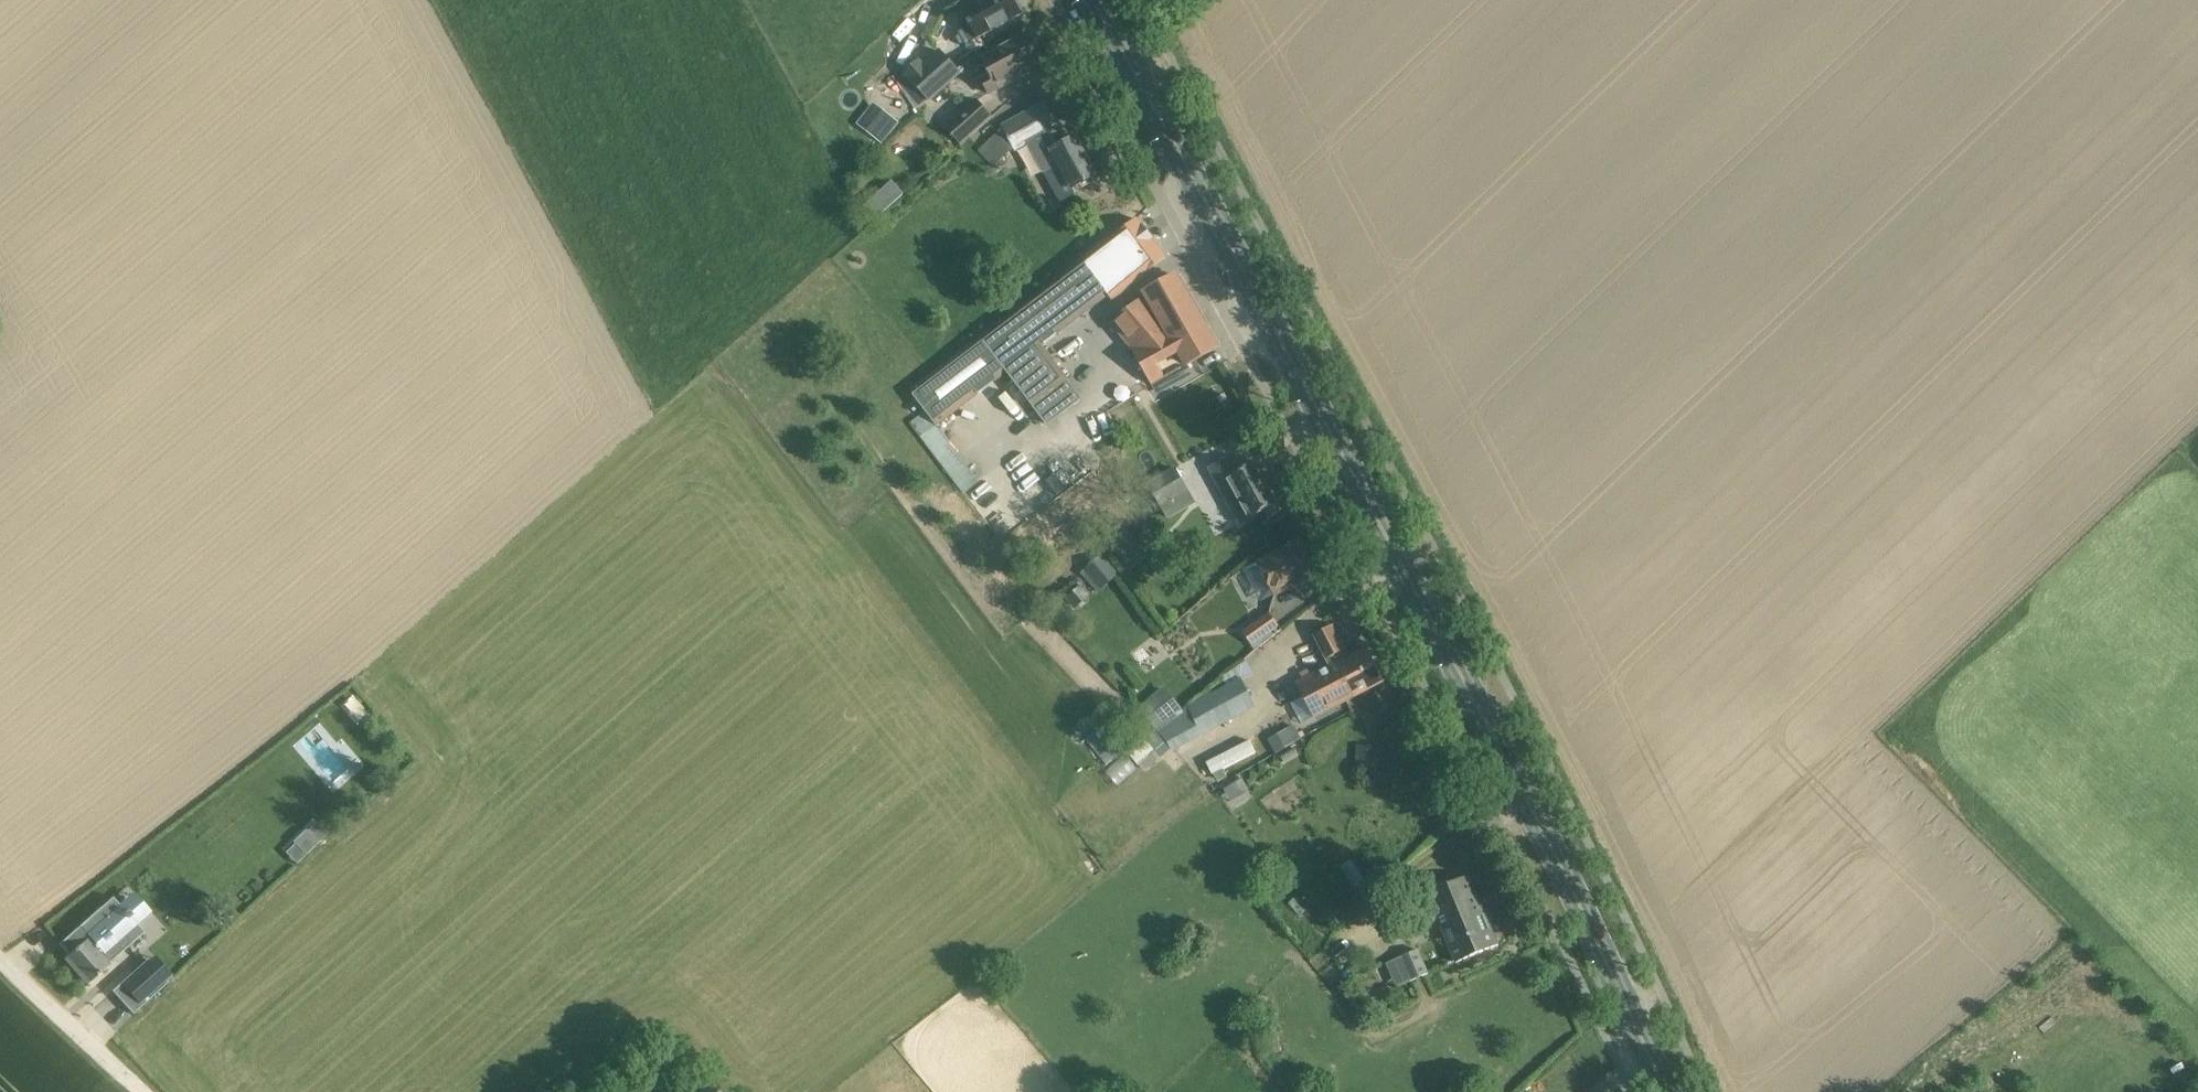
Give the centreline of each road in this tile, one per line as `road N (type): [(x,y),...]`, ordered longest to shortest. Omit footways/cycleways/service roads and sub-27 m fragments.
road 1 (secondary): [(1667,1091),(1572,885),(1091,0)]
road 2 (track): [(0,944),(144,1091)]

